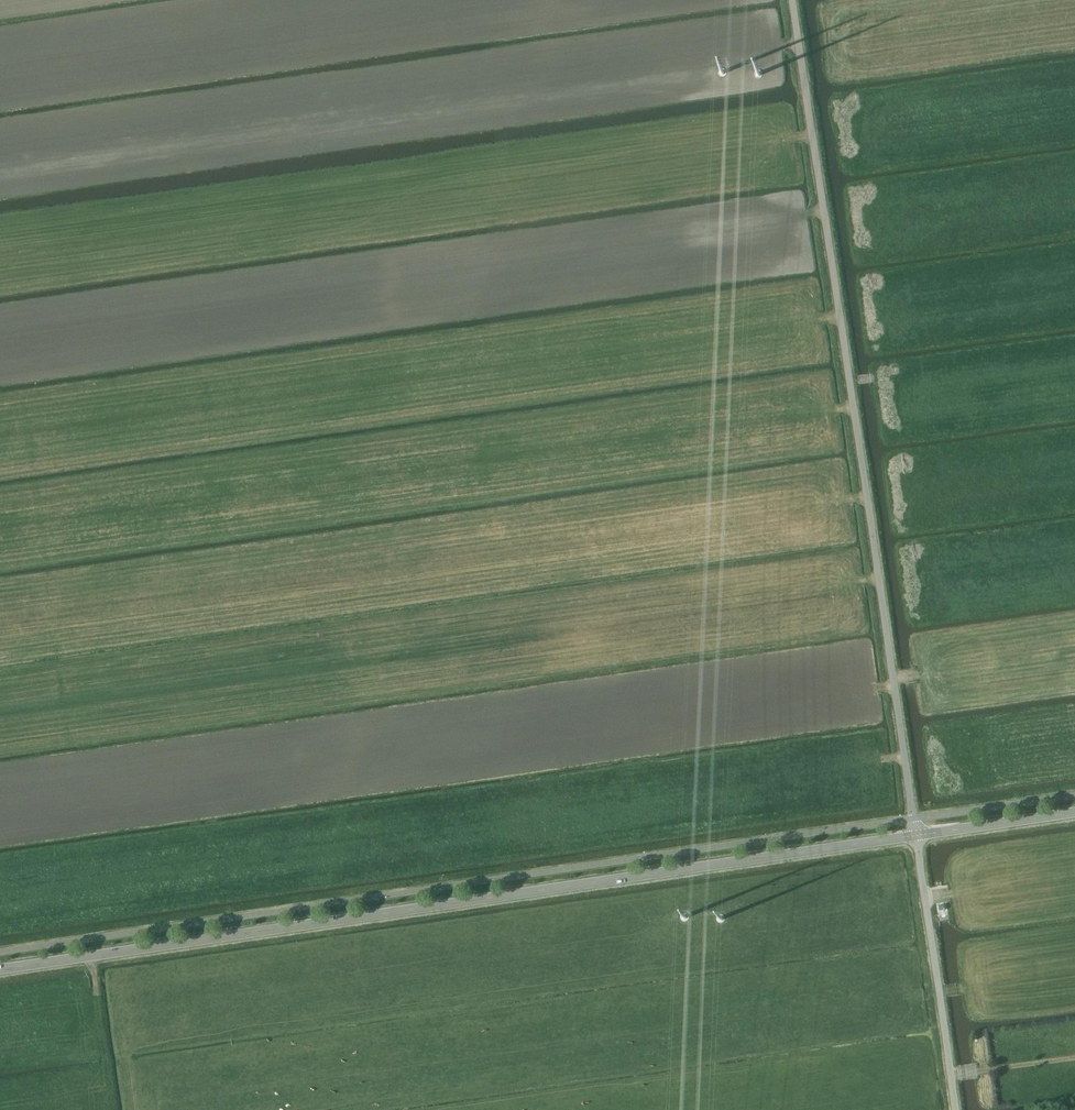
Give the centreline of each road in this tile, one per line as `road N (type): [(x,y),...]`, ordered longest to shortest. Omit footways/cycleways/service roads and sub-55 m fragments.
road 1 (tertiary): [(0,970),(915,834)]
road 2 (unclassified): [(915,834),(793,0)]
road 3 (unclassified): [(956,1109),(915,834)]
road 4 (tertiary): [(915,834),(1074,811)]
road 5 (track): [(951,1076),(1074,1058)]

